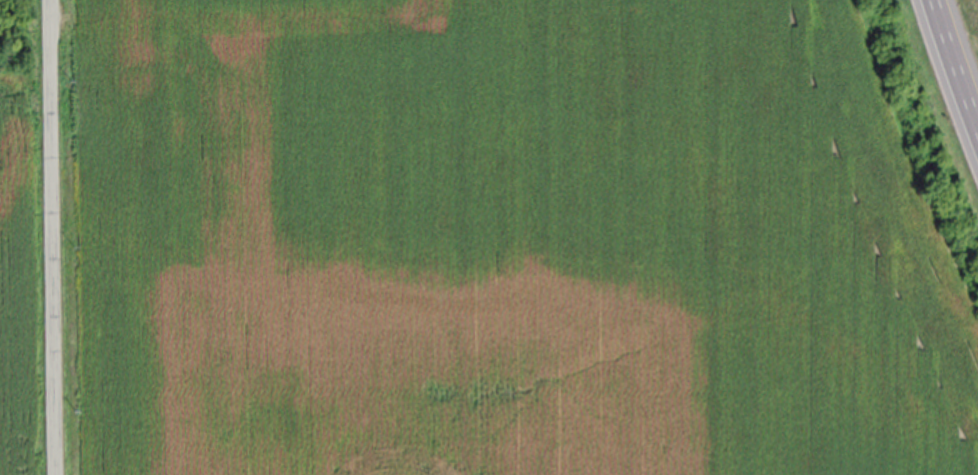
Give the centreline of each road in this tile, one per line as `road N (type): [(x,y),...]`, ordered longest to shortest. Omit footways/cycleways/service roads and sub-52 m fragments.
road 1 (residential): [(57,474),(51,0)]
road 2 (motorway): [(936,0),(977,122)]

